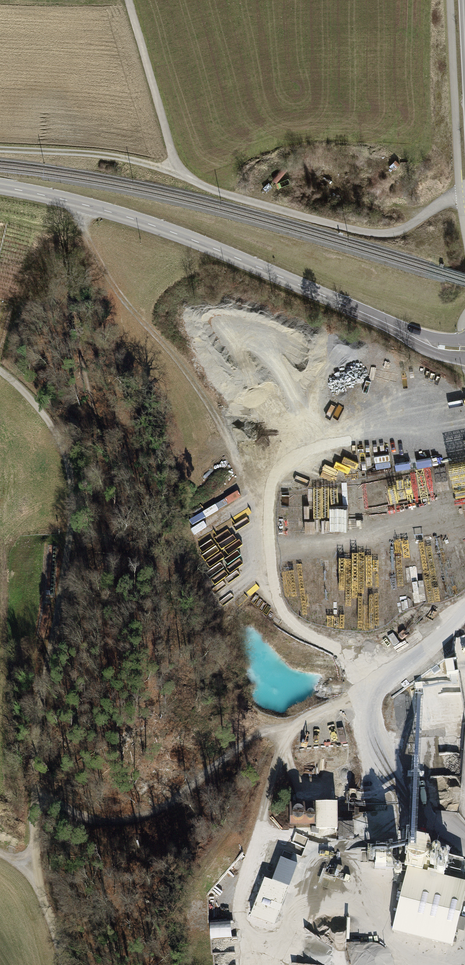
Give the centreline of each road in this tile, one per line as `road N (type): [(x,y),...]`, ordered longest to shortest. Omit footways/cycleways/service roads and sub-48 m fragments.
road 1 (track): [(0,370),(65,451),(73,495),(38,713),(31,866)]
road 2 (track): [(464,609),(347,694),(300,720),(266,727),(156,809),(96,822),(34,795)]
road 3 (tertiary): [(464,349),(425,342),(151,224),(0,187)]
road 4 (track): [(427,964),(388,942),(361,880),(339,858),(311,859),(284,948),(250,947)]
road 5 (track): [(300,720),(275,773),(242,895),(252,964)]
road 6 (track): [(347,694),(409,807),(464,842)]
road 7 (track): [(0,151),(175,164)]

